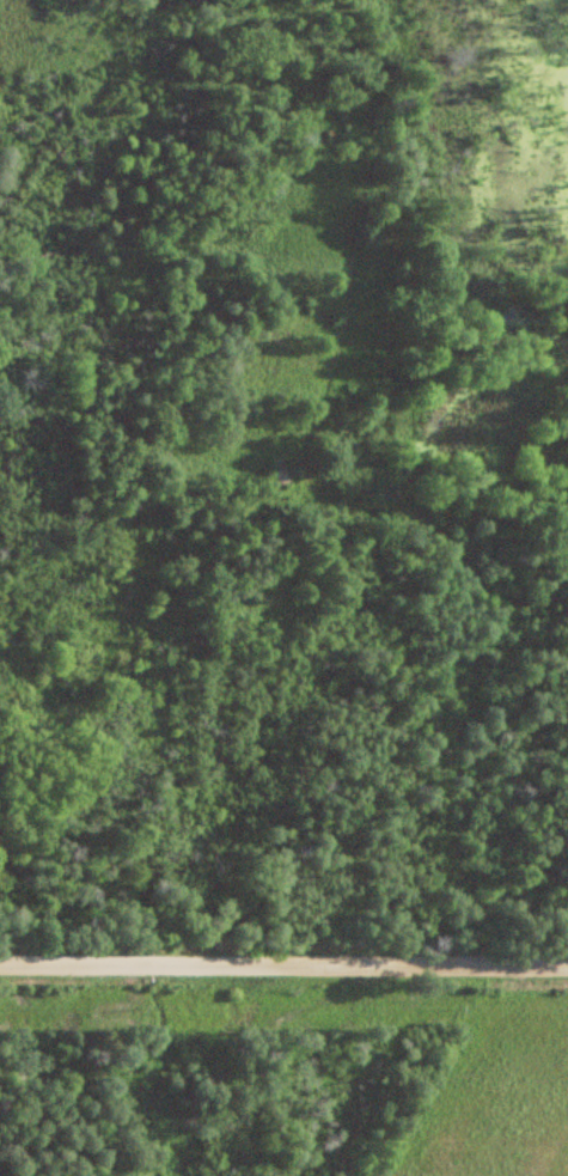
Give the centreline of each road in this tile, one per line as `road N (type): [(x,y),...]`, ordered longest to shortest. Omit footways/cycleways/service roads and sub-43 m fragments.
road 1 (residential): [(567,934),(0,933)]

